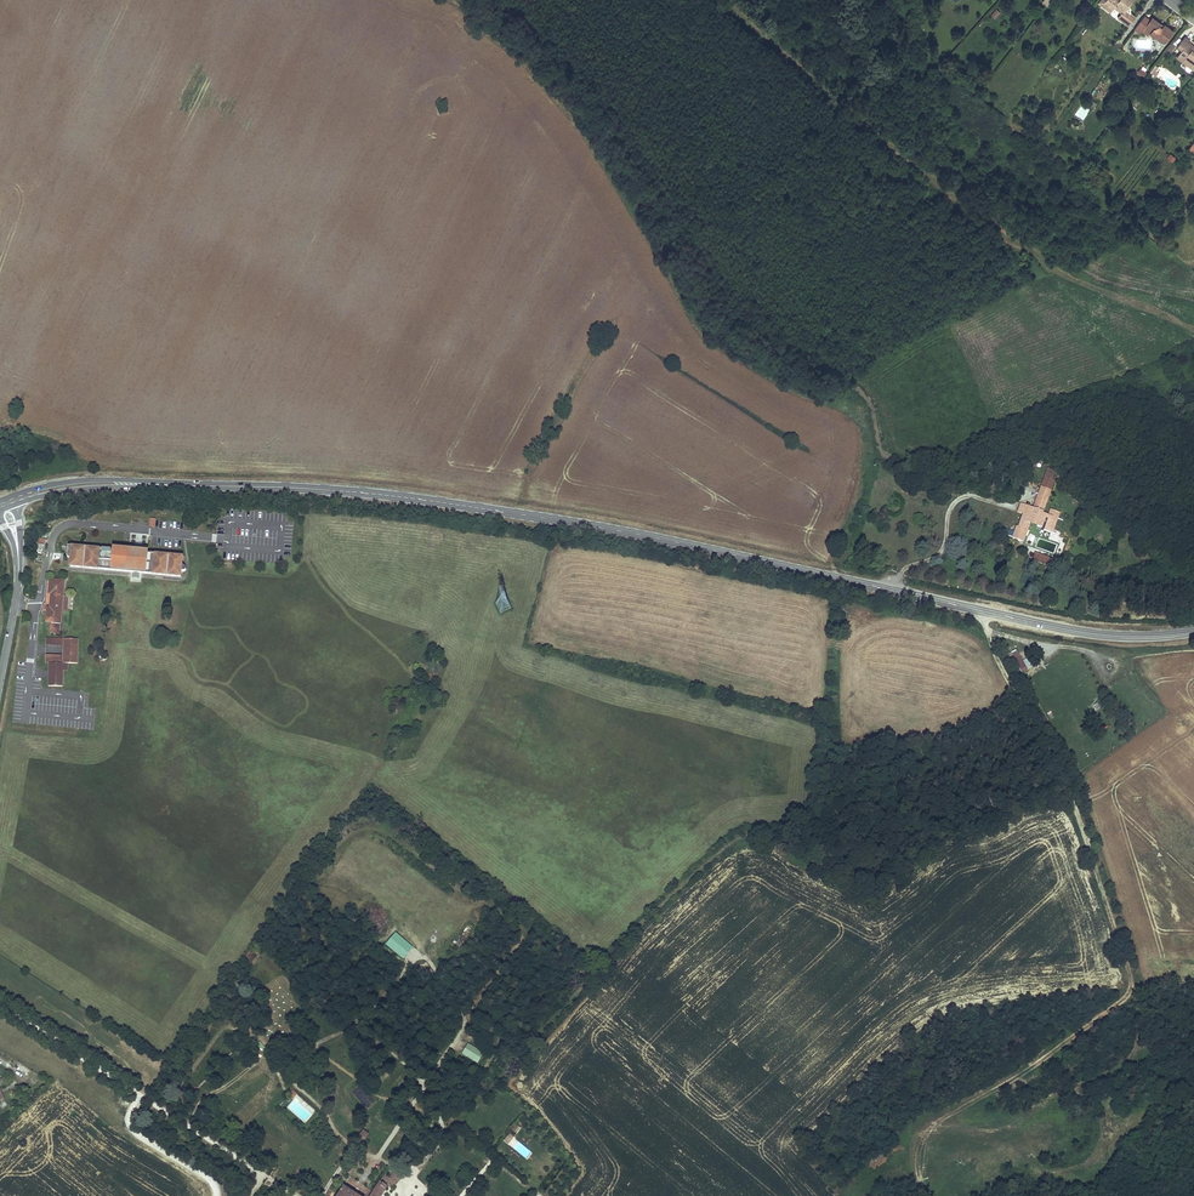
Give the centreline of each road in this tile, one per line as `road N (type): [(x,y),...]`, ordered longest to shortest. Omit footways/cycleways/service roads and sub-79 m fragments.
road 1 (tertiary): [(208,486),(447,503),(660,539),(1077,631),(1193,632)]
road 2 (track): [(924,1195),(918,1154),(935,1123),(1021,1075),(1130,990),(1074,804),(999,661),(987,612)]
road 3 (track): [(1193,329),(1065,275),(1022,247),(848,115),(726,0)]
road 4 (track): [(922,1143),(937,1128),(1001,1130),(1114,1071),(1130,1058),(1141,1028),(1130,981)]
road 5 (tertiary): [(208,486),(87,480),(11,497)]
road 6 (tertiary): [(18,503),(75,489),(208,486)]

